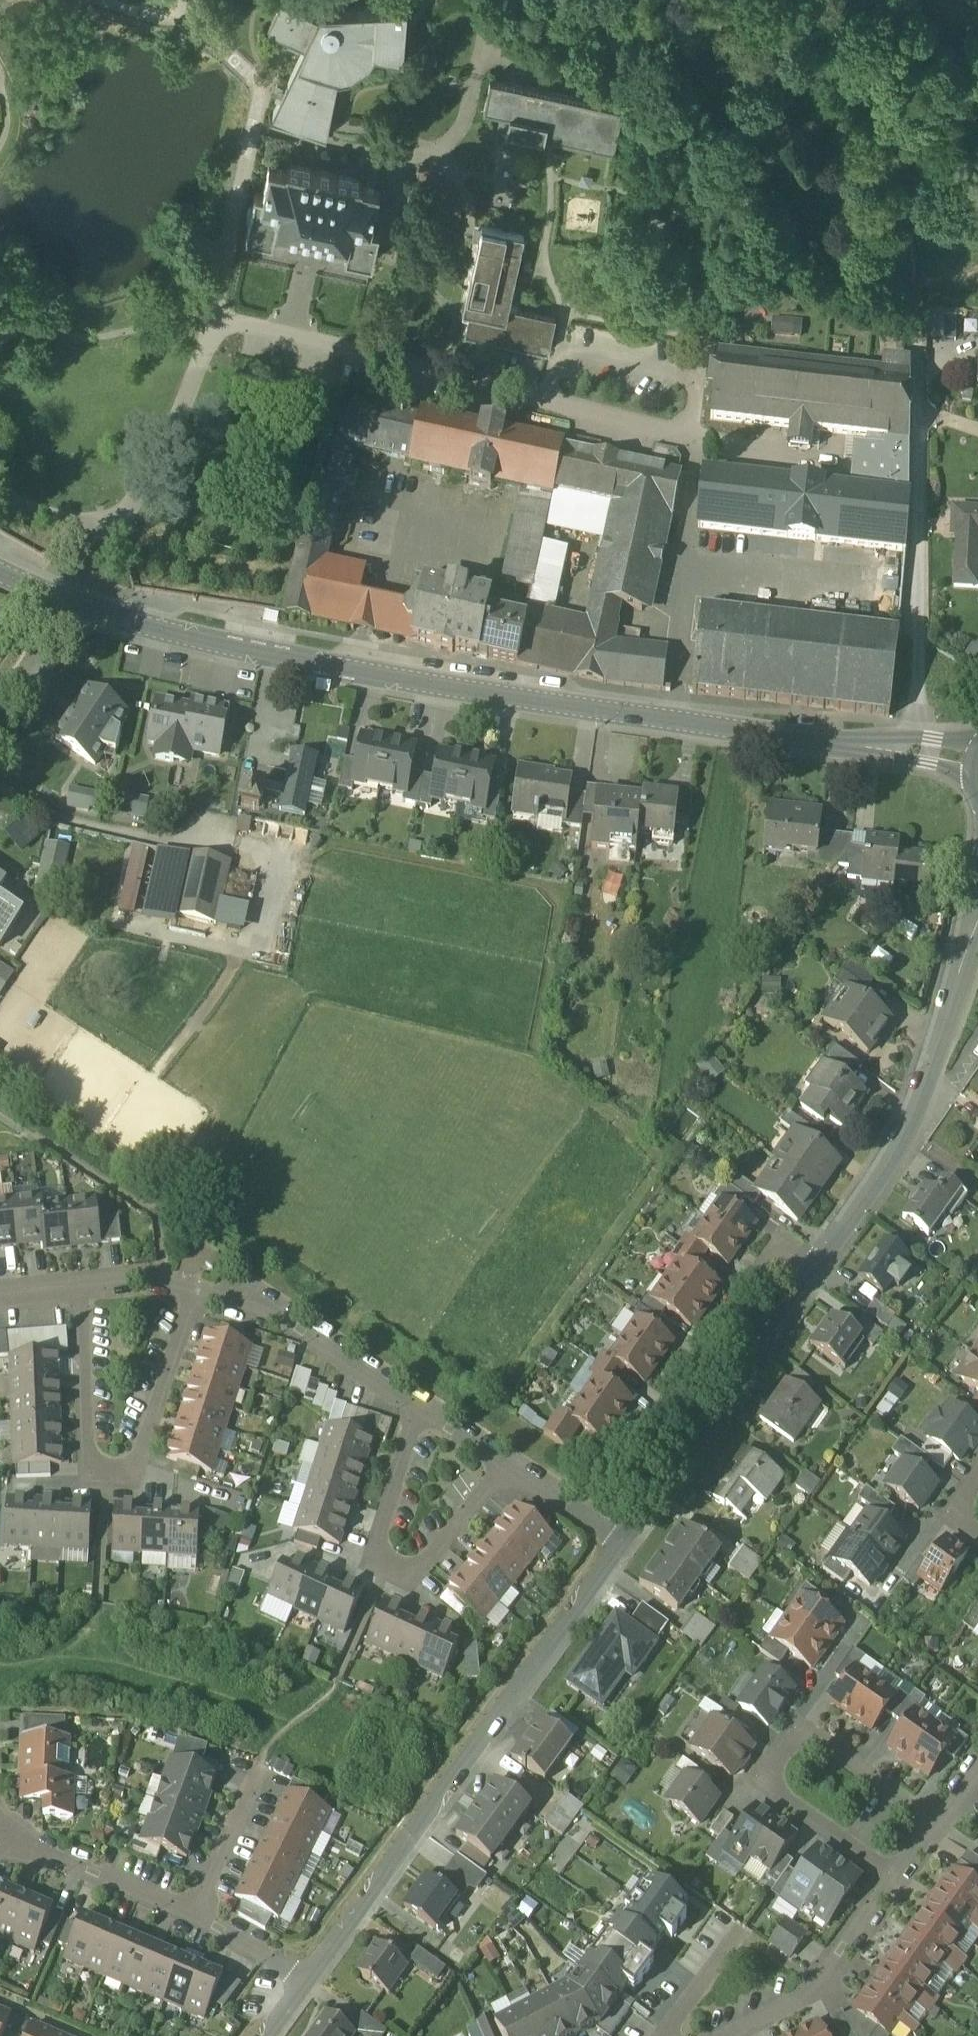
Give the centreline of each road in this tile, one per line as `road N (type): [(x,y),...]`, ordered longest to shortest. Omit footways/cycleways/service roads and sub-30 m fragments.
road 1 (tertiary): [(70,604),(175,633),(440,685),(776,736),(906,747)]
road 2 (residential): [(906,747),(918,646),(916,239),(905,196)]
road 3 (residential): [(627,1548),(309,1979)]
road 4 (track): [(216,320),(694,439)]
road 5 (residential): [(78,1290),(90,1463),(109,1472),(138,1467),(195,1297)]
road 6 (residential): [(977,909),(911,1138),(820,1275)]
road 7 (residential): [(898,1882),(766,1785),(804,1734),(936,1826)]
road 8 (residential): [(820,1275),(779,1245),(601,1499)]
road 9 (residential): [(429,1410),(369,1556),(413,1580),(507,1462)]
road 10 (residential): [(820,1275),(627,1548)]
road 11 (residential): [(429,1410),(313,1337),(195,1297)]
road 12 (residential): [(723,2035),(819,1985),(898,1882)]
road 13 (residential): [(199,1919),(0,1839)]
road 14 (residential): [(199,1919),(257,1772)]
road 15 (residential): [(627,1548),(507,1462)]
road 16 (track): [(474,0),(492,26),(468,131)]
road 17 (track): [(262,97),(240,62),(183,24),(191,0)]
road 18 (track): [(694,439),(819,465)]
road 19 (residential): [(309,1979),(199,1919)]
road 20 (residential): [(70,604),(0,706)]
road 21 (residential): [(665,2035),(735,1935)]

